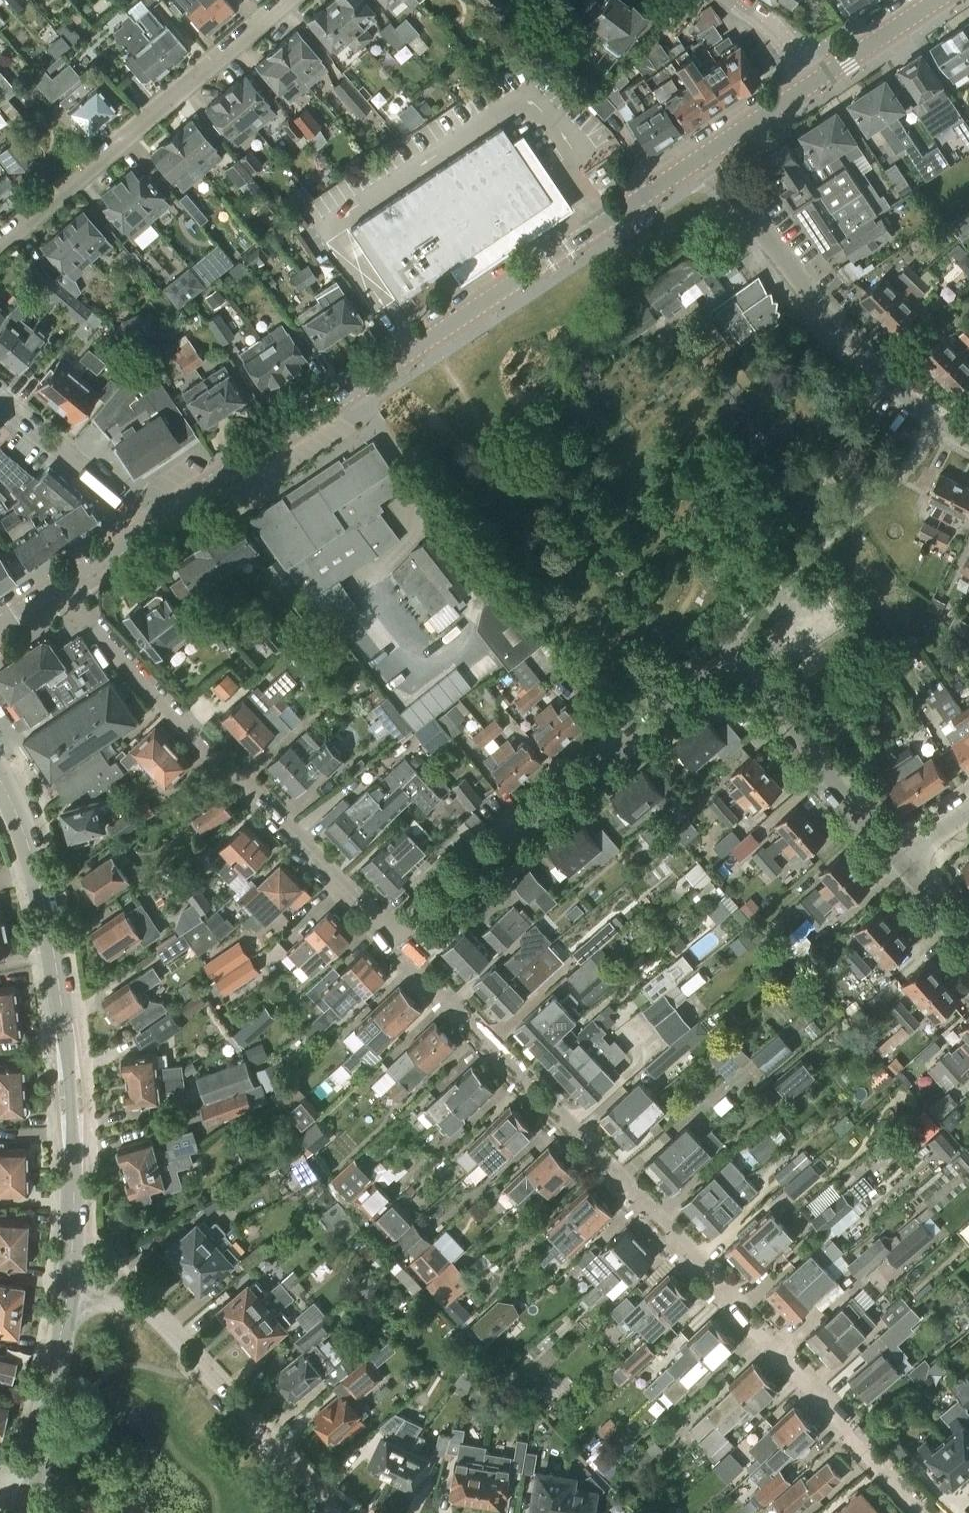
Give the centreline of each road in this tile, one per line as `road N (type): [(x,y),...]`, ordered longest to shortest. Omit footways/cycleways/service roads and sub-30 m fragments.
road 1 (residential): [(925,1512),(746,1324),(720,1284),(425,984),(393,937)]
road 2 (residential): [(393,937),(723,667),(757,675),(897,860)]
road 3 (tertiary): [(703,156),(137,535)]
road 4 (tertiary): [(67,1301),(74,1133),(64,1019),(40,890),(0,781)]
road 5 (residential): [(393,937),(235,782),(62,584)]
road 6 (residential): [(968,444),(910,406),(853,351),(703,156)]
road 7 (residential): [(0,246),(287,0)]
road 8 (residential): [(330,1512),(143,1308),(67,1301)]
road 9 (tertiary): [(27,1491),(67,1301)]
road 10 (residential): [(137,535),(106,491),(0,405)]
road 11 (tertiary): [(937,0),(810,85)]
road 12 (tertiary): [(810,85),(703,156)]

